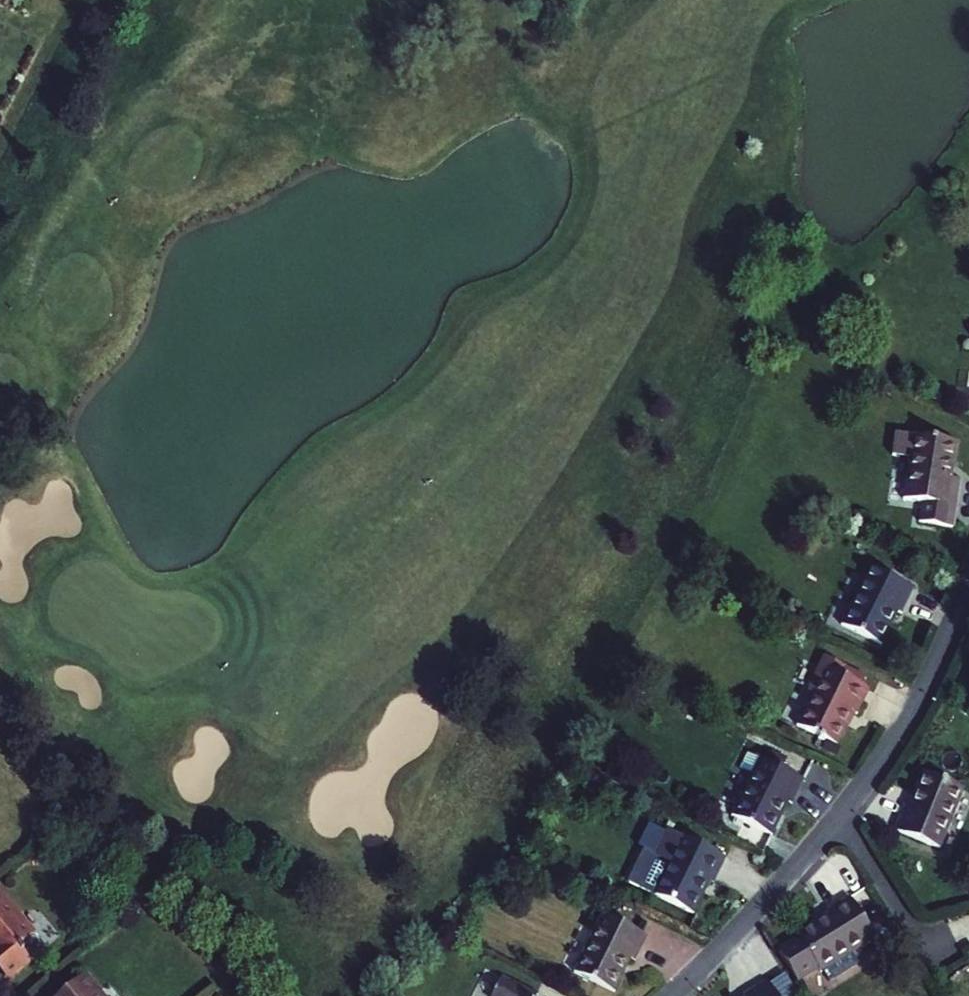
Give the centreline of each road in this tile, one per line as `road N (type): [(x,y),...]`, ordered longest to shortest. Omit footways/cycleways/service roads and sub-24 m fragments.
road 1 (residential): [(968,589),(915,707),(842,813)]
road 2 (residential): [(842,813),(669,995)]
road 3 (residential): [(842,813),(937,957)]

